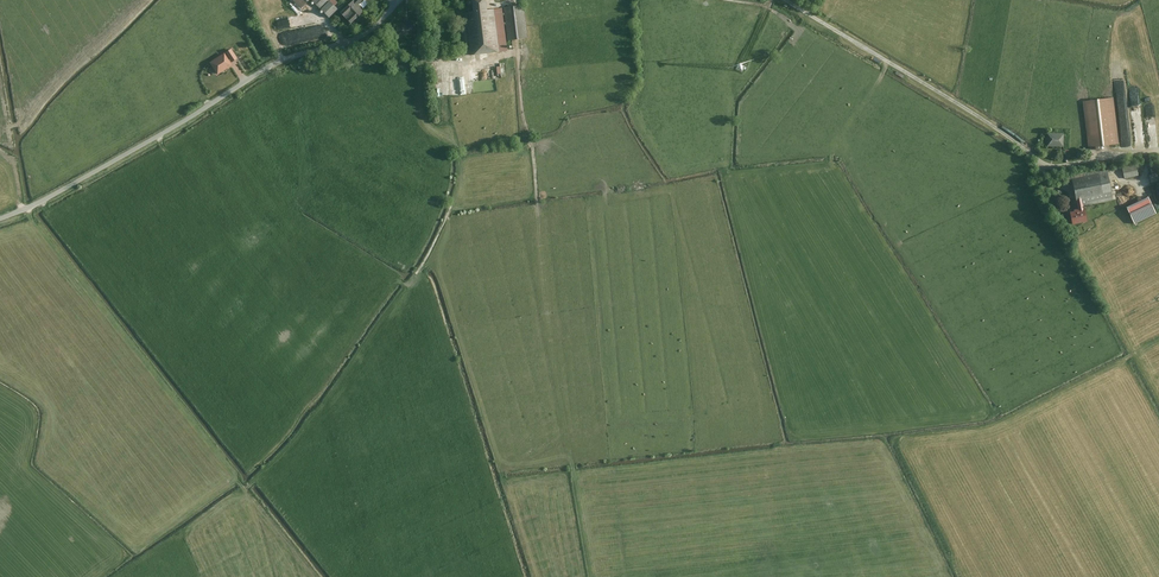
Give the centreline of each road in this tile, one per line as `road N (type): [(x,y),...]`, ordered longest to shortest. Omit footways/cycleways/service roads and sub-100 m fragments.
road 1 (unclassified): [(0,218),(279,62),(366,33),(403,0)]
road 2 (track): [(1158,150),(1044,163),(789,0)]

